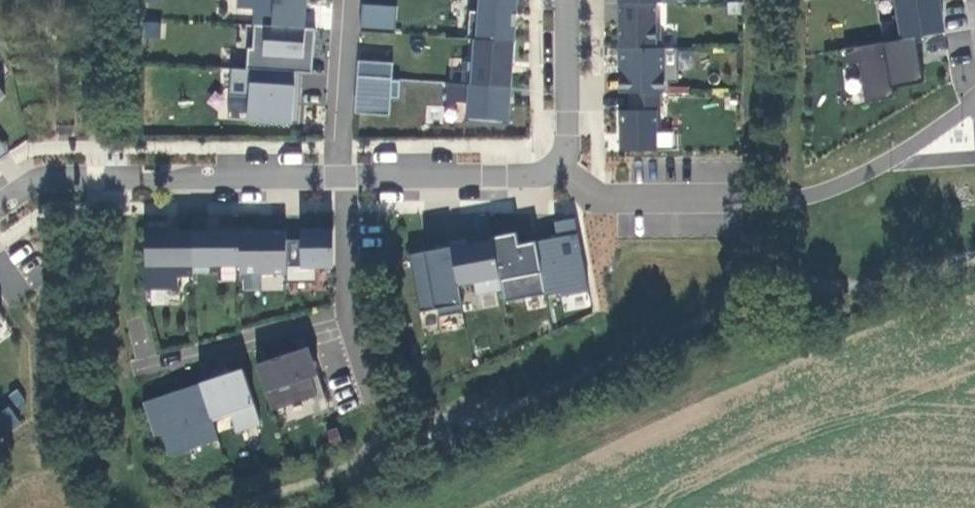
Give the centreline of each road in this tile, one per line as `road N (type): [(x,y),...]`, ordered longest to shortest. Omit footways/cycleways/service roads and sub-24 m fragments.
road 1 (residential): [(567,182),(592,195),(802,199),(858,176),(974,105)]
road 2 (residential): [(0,212),(52,177),(328,180)]
road 3 (residential): [(148,368),(338,322),(348,180)]
road 4 (residential): [(348,180),(567,182)]
road 5 (residential): [(567,182),(566,0)]
road 6 (residential): [(328,180),(346,0)]

